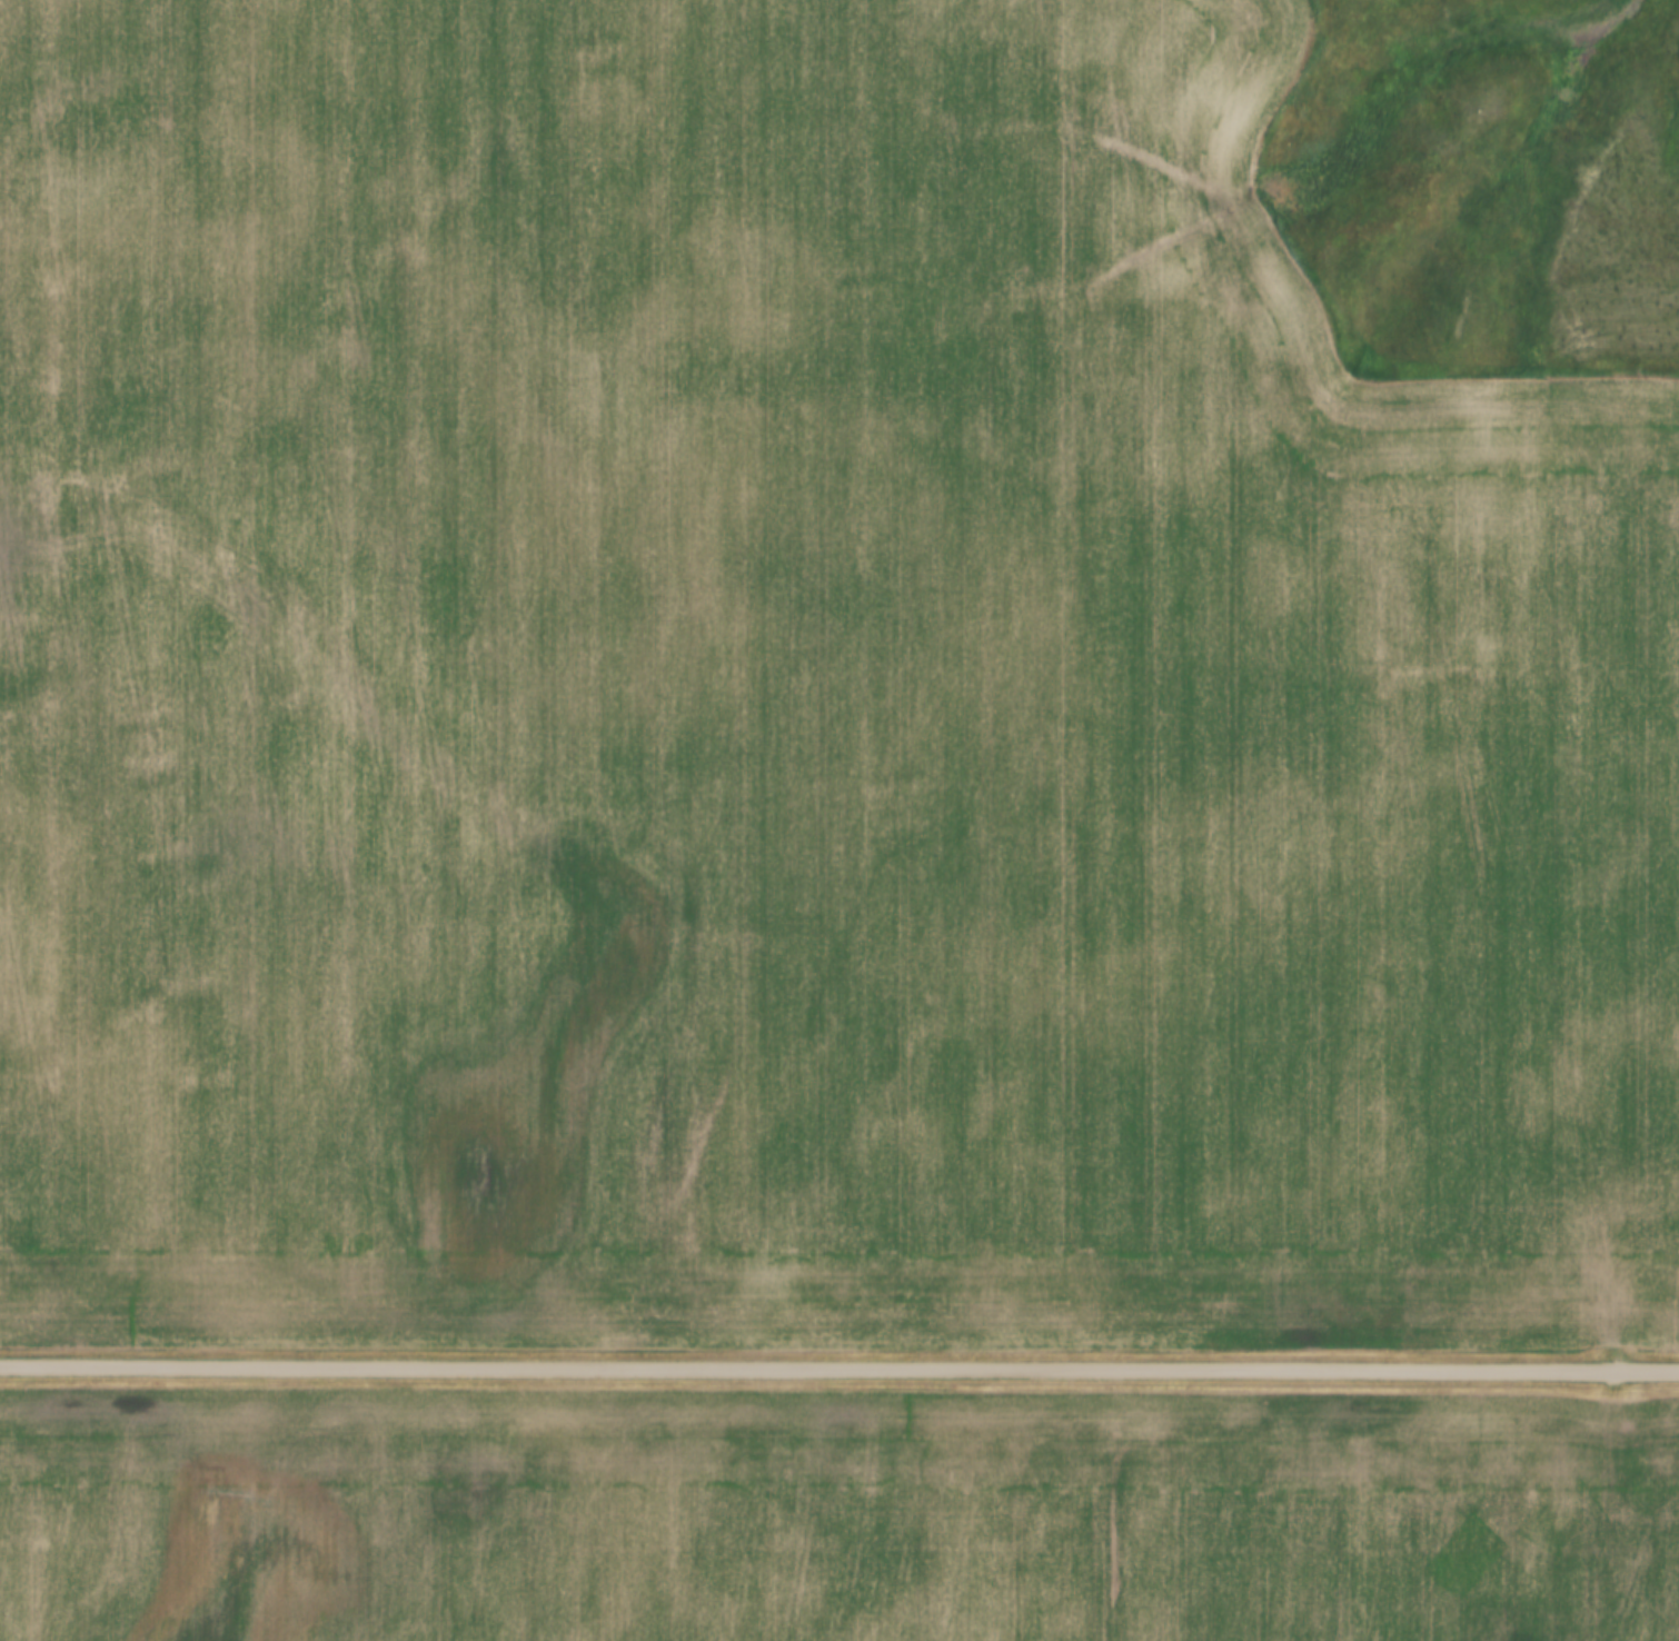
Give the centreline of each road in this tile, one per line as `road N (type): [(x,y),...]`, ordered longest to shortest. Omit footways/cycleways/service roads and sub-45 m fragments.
road 1 (residential): [(1678,1369),(0,1368)]

